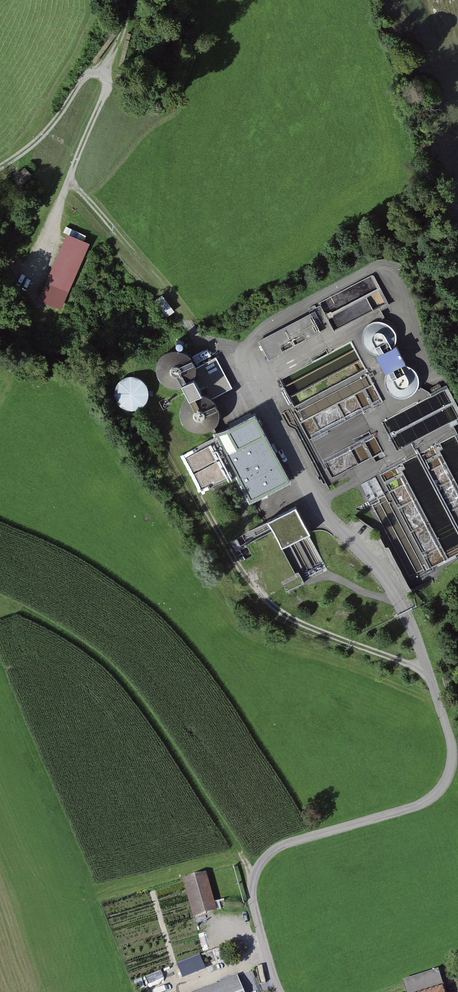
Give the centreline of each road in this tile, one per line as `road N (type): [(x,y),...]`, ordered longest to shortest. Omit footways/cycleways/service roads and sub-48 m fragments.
road 1 (track): [(280,991),(253,899),(260,864),(289,843),(429,799),(446,781),(452,743),(396,594),(319,507),(258,394)]
road 2 (track): [(128,0),(113,56),(87,75),(42,136),(0,167)]
road 3 (track): [(105,66),(103,98),(32,266)]
road 4 (track): [(68,184),(157,279)]

